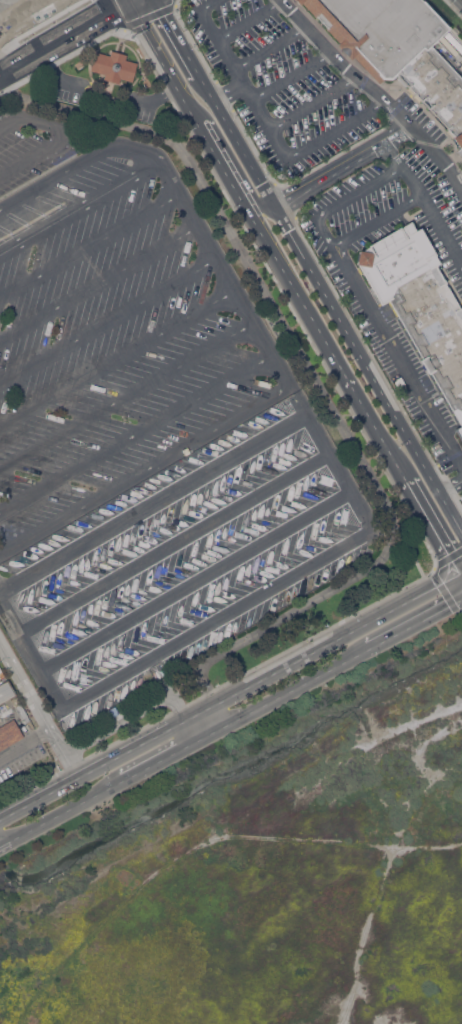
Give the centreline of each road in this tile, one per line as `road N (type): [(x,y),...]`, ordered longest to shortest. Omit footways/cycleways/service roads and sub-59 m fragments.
road 1 (tertiary): [(461,531),(275,208)]
road 2 (tertiary): [(132,11),(294,288)]
road 3 (residential): [(460,573),(213,704)]
road 4 (track): [(201,844),(230,836),(395,849),(461,841)]
road 5 (track): [(20,1023),(30,1001),(111,916),(201,844)]
road 6 (residential): [(186,719),(0,819)]
road 7 (tertiary): [(294,288),(387,445)]
road 8 (residential): [(221,727),(368,648)]
road 9 (tertiary): [(275,208),(203,83)]
road 10 (residential): [(0,846),(122,780)]
road 11 (residential): [(114,0),(0,66)]

